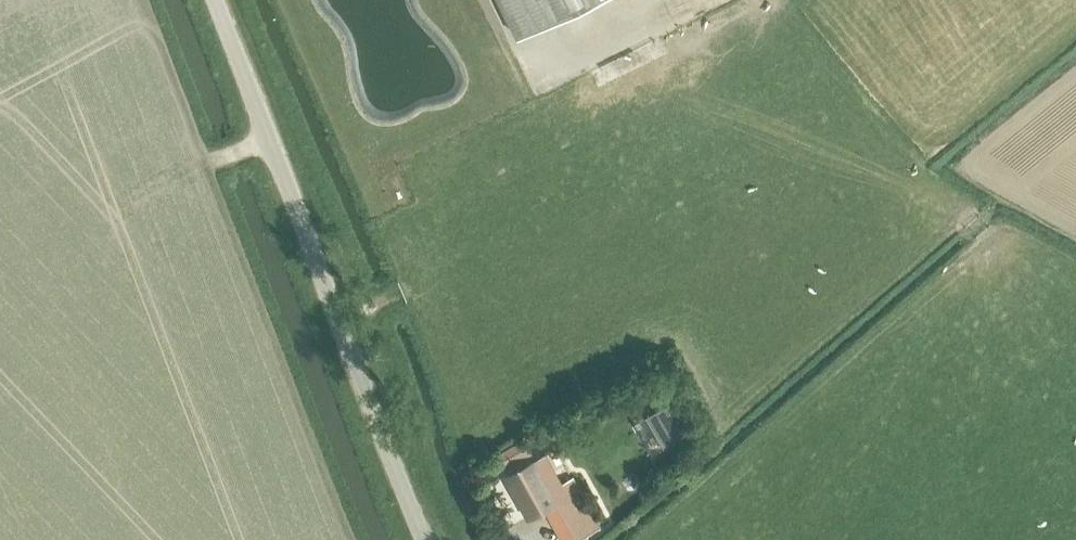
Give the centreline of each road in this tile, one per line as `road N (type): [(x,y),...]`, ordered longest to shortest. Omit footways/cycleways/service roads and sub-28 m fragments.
road 1 (unclassified): [(426,539),(212,0)]

